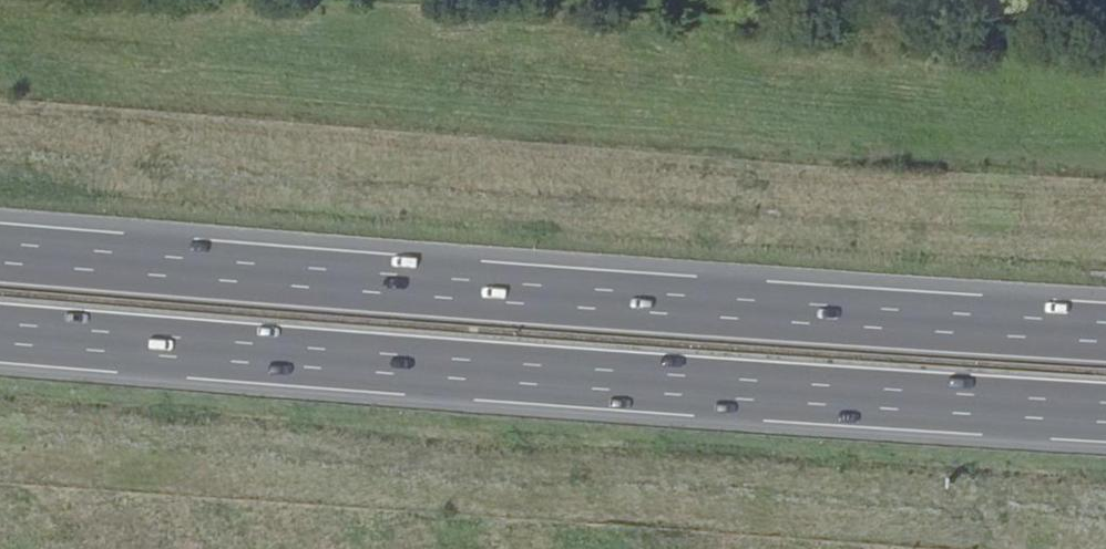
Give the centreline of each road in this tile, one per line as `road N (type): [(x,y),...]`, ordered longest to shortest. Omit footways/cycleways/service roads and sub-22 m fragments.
road 1 (motorway): [(0,330),(685,389),(1105,412)]
road 2 (motorway): [(1105,334),(0,253)]

